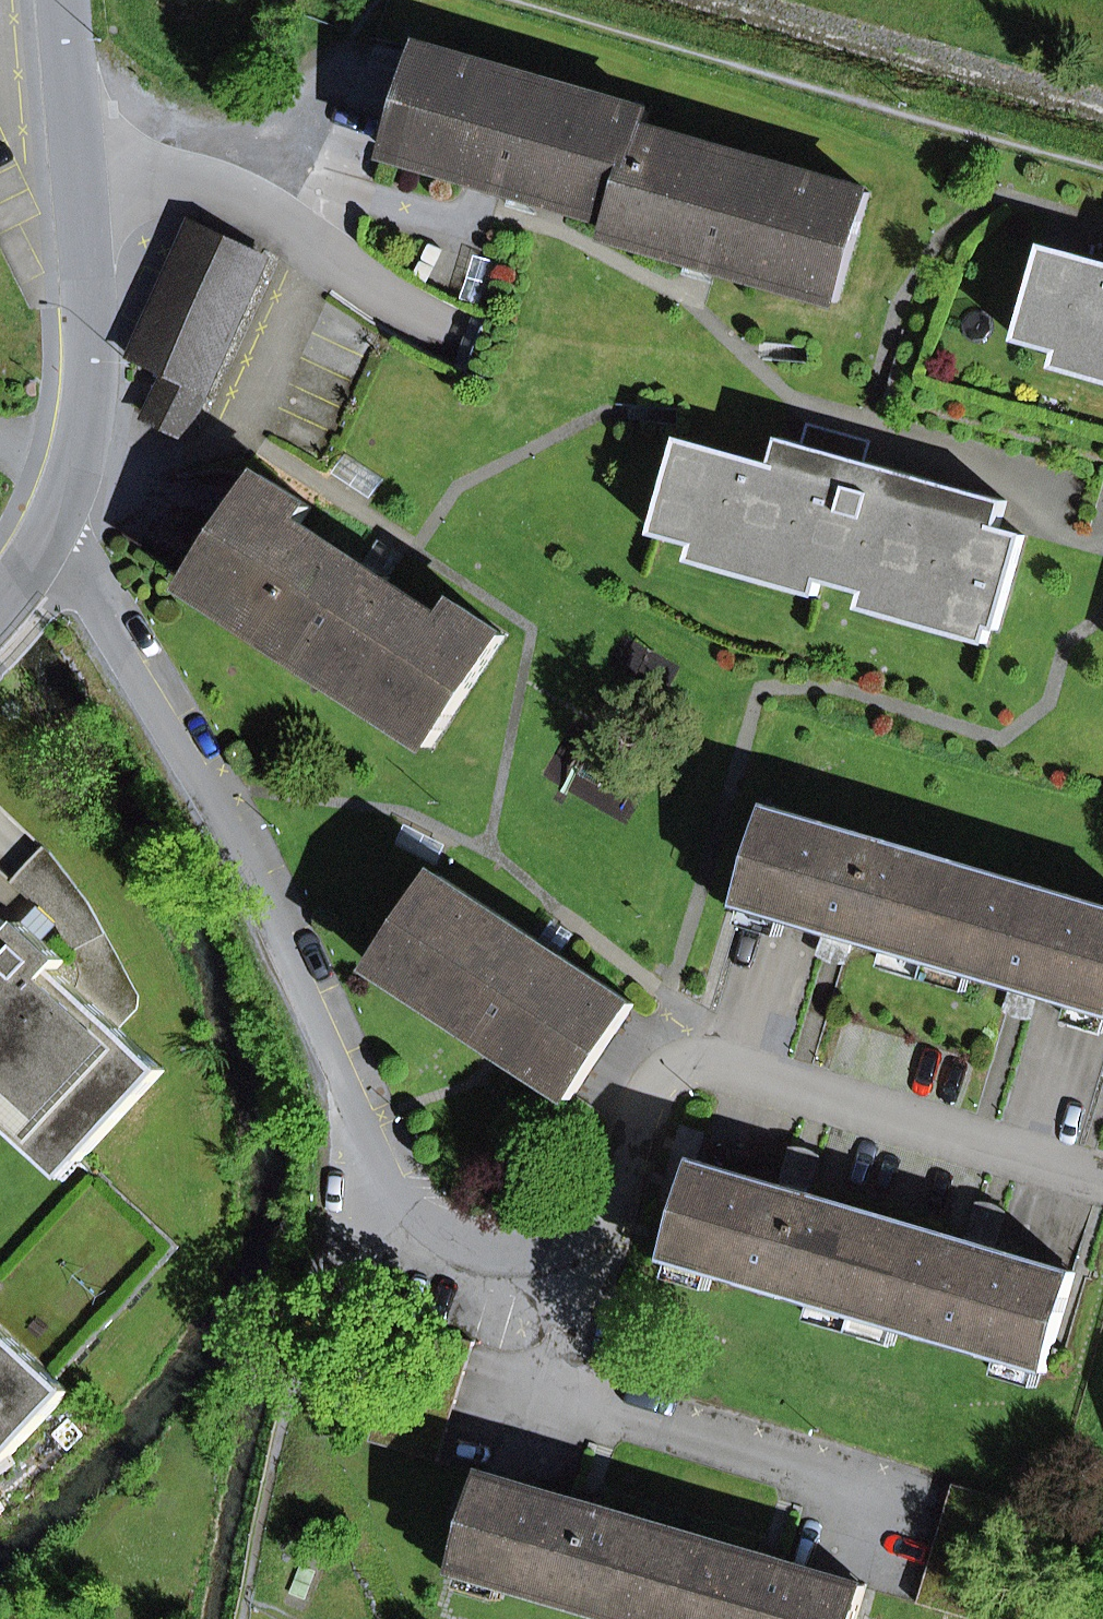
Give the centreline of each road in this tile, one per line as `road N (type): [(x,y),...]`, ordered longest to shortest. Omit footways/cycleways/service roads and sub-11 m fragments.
road 1 (residential): [(48,541),(77,570),(255,865),(393,1170),(411,1200),(452,1233),(517,1247),(545,1242),(592,1218),(622,1180),(663,1082),(704,1064),(1102,1180)]
road 2 (residential): [(65,0),(93,365),(81,444),(48,541)]

